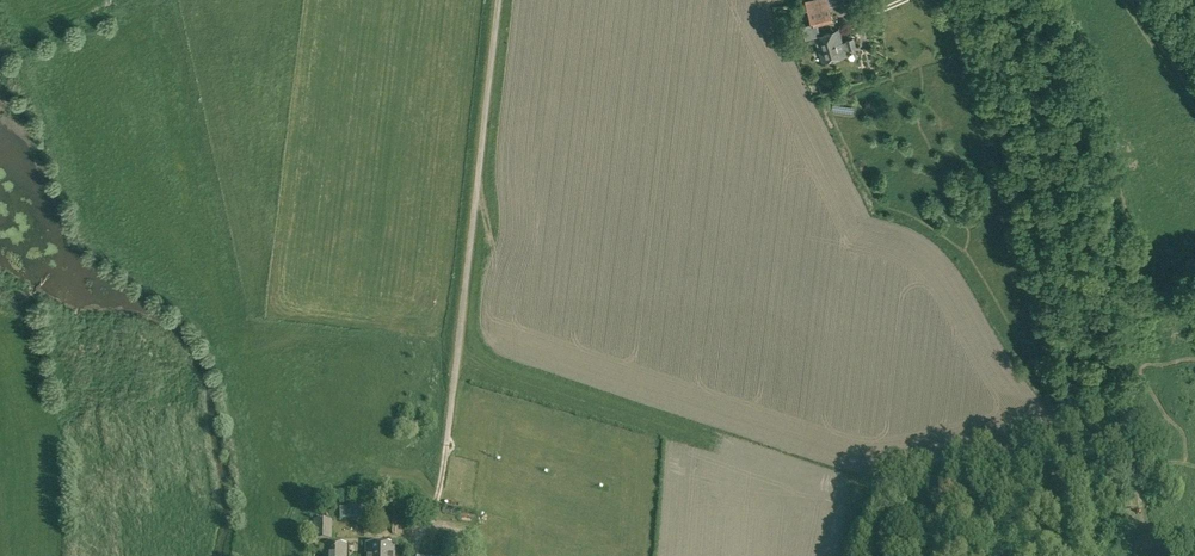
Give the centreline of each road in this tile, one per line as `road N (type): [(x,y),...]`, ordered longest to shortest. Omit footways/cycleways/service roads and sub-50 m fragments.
road 1 (track): [(1018,0),(1139,449),(1139,516),(1193,555)]
road 2 (track): [(413,555),(445,461),(498,0)]

